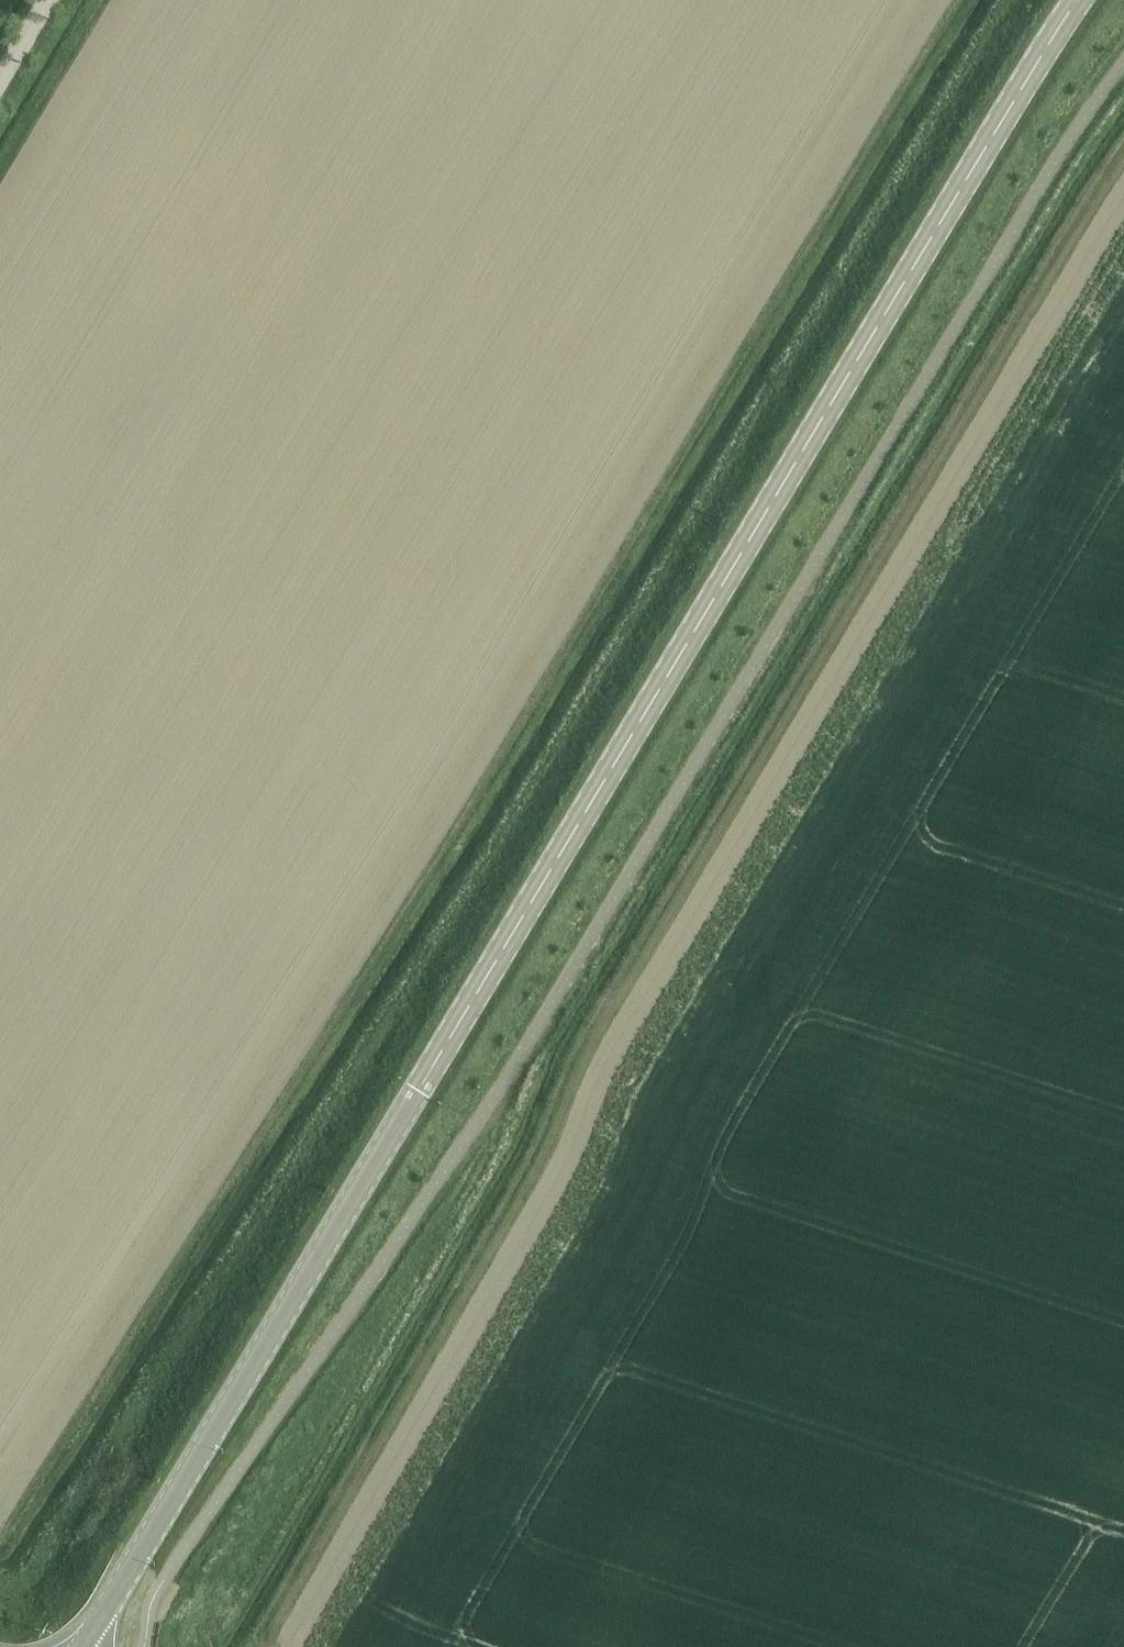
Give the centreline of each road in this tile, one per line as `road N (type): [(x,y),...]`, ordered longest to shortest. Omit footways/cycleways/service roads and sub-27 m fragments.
road 1 (tertiary): [(81,1646),(1078,0)]

